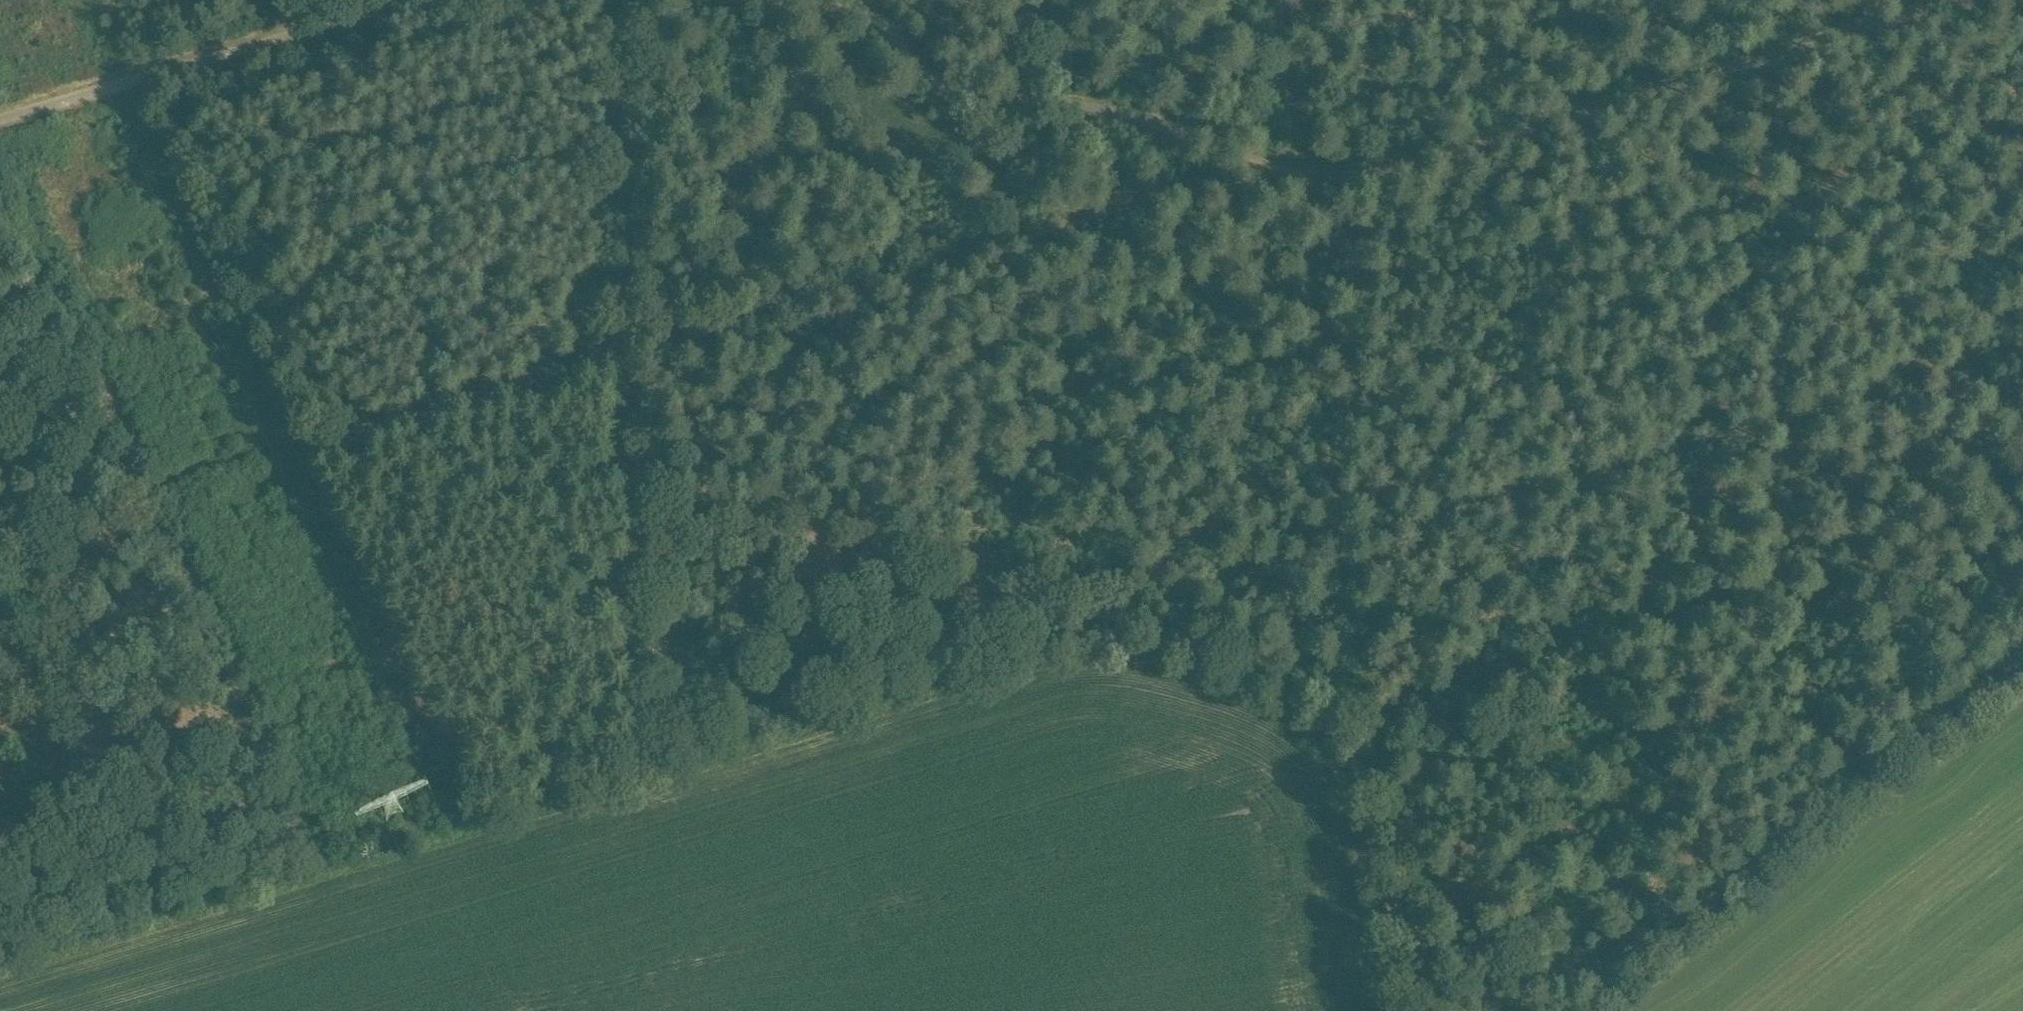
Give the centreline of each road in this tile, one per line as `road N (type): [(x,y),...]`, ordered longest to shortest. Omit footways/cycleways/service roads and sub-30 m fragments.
road 1 (track): [(1118,662),(440,853),(0,988)]
road 2 (track): [(1431,1010),(1424,936),(1319,424),(1282,0)]
road 3 (unclassified): [(0,119),(420,0)]
road 4 (track): [(639,334),(635,0)]

